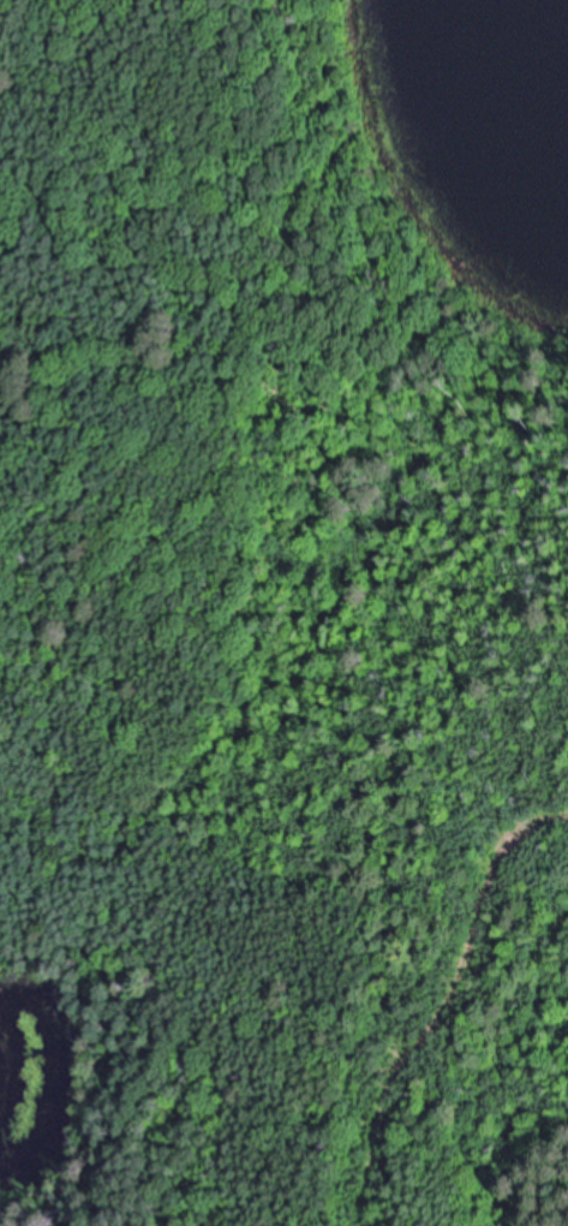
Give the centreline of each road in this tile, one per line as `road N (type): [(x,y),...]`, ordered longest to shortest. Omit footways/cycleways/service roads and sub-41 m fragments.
road 1 (track): [(567,811),(526,825),(488,863),(460,963),(403,1060),(372,1159),(369,1225)]

